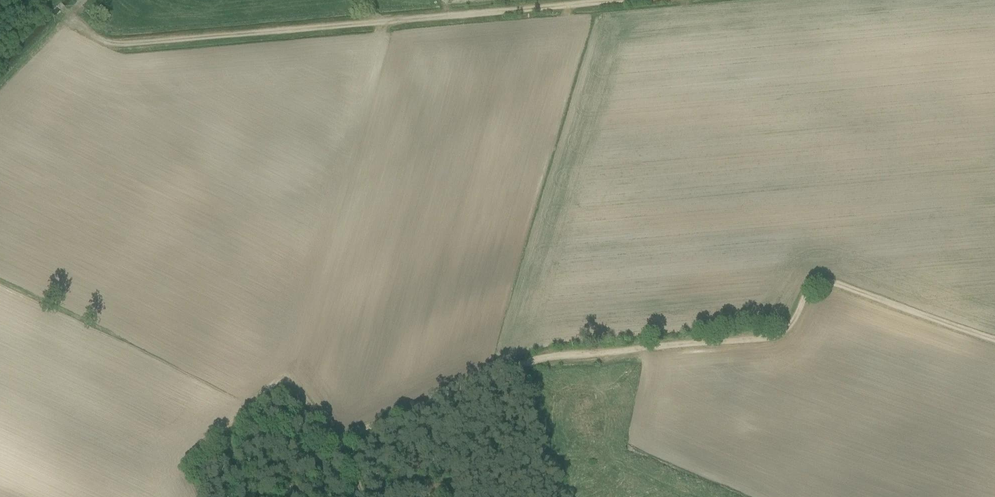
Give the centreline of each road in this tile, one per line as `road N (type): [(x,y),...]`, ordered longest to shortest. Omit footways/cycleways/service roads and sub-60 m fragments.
road 1 (track): [(364,496),(346,447),(362,431),(534,361),(780,335),(816,285),(994,341)]
road 2 (track): [(67,14),(92,40),(115,45),(624,0)]

